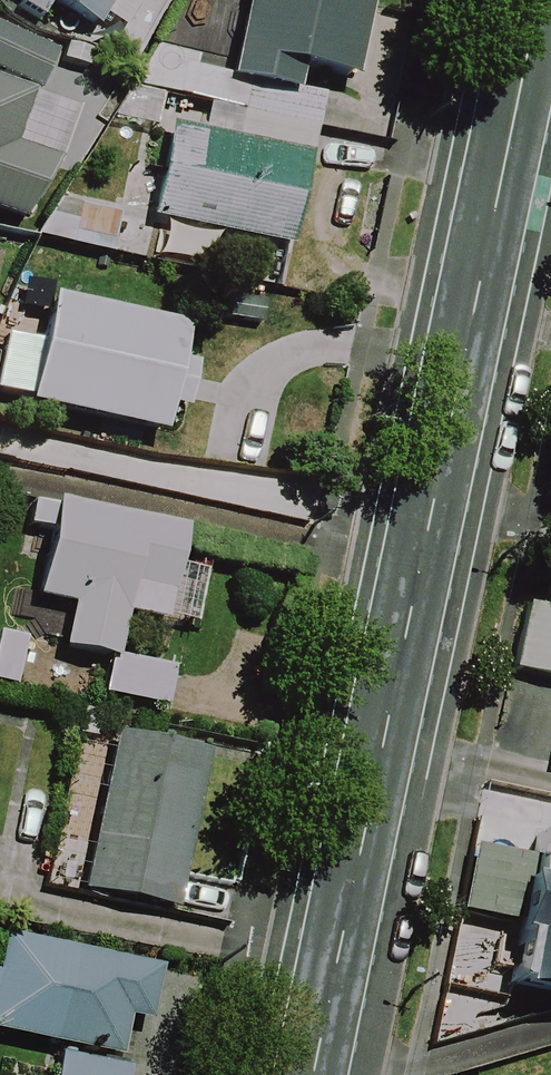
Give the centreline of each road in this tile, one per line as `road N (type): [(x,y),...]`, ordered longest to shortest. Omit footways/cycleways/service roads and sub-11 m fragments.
road 1 (tertiary): [(313,1074),(537,0)]

